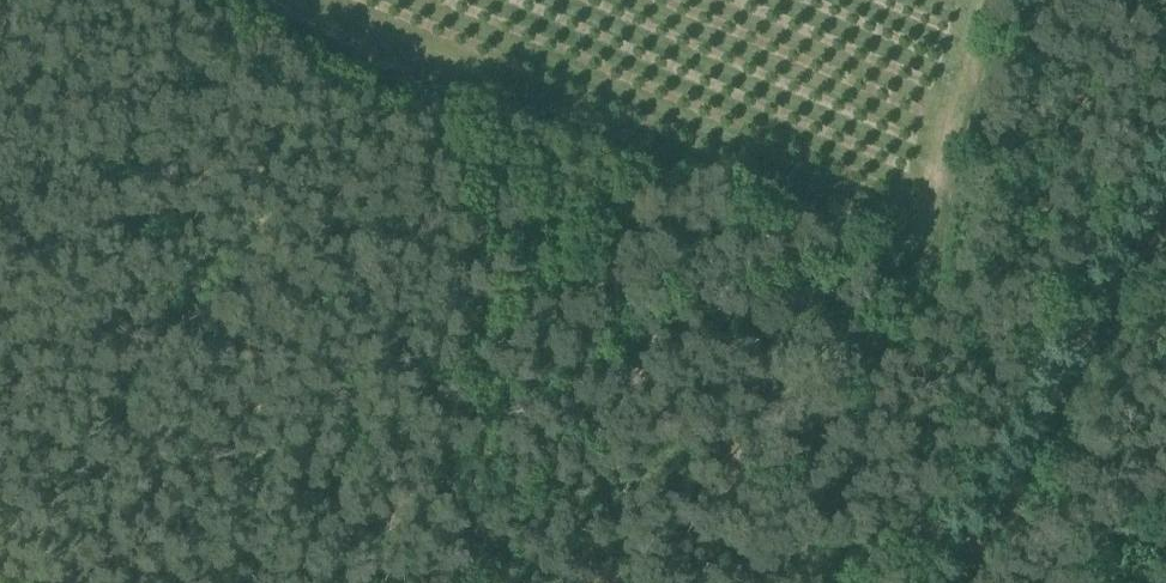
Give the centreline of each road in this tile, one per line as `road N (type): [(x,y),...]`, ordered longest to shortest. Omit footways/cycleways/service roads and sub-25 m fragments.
road 1 (track): [(1165,85),(891,582)]
road 2 (track): [(434,108),(471,153),(497,242),(490,582)]
road 3 (track): [(434,108),(827,213)]
road 4 (track): [(263,0),(434,108)]

